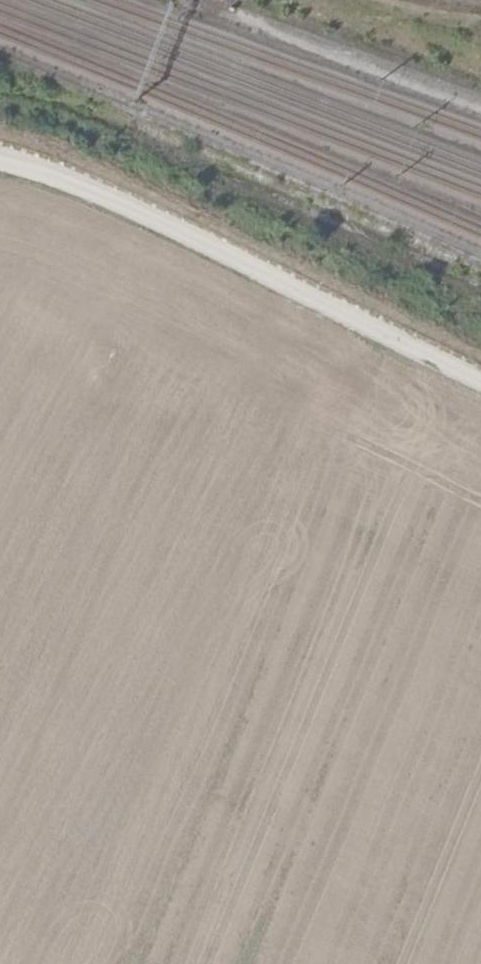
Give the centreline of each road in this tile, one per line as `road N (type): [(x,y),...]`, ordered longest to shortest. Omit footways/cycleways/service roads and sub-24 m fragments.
road 1 (track): [(0,159),(87,188),(480,378)]
road 2 (primary): [(0,585),(480,740)]

